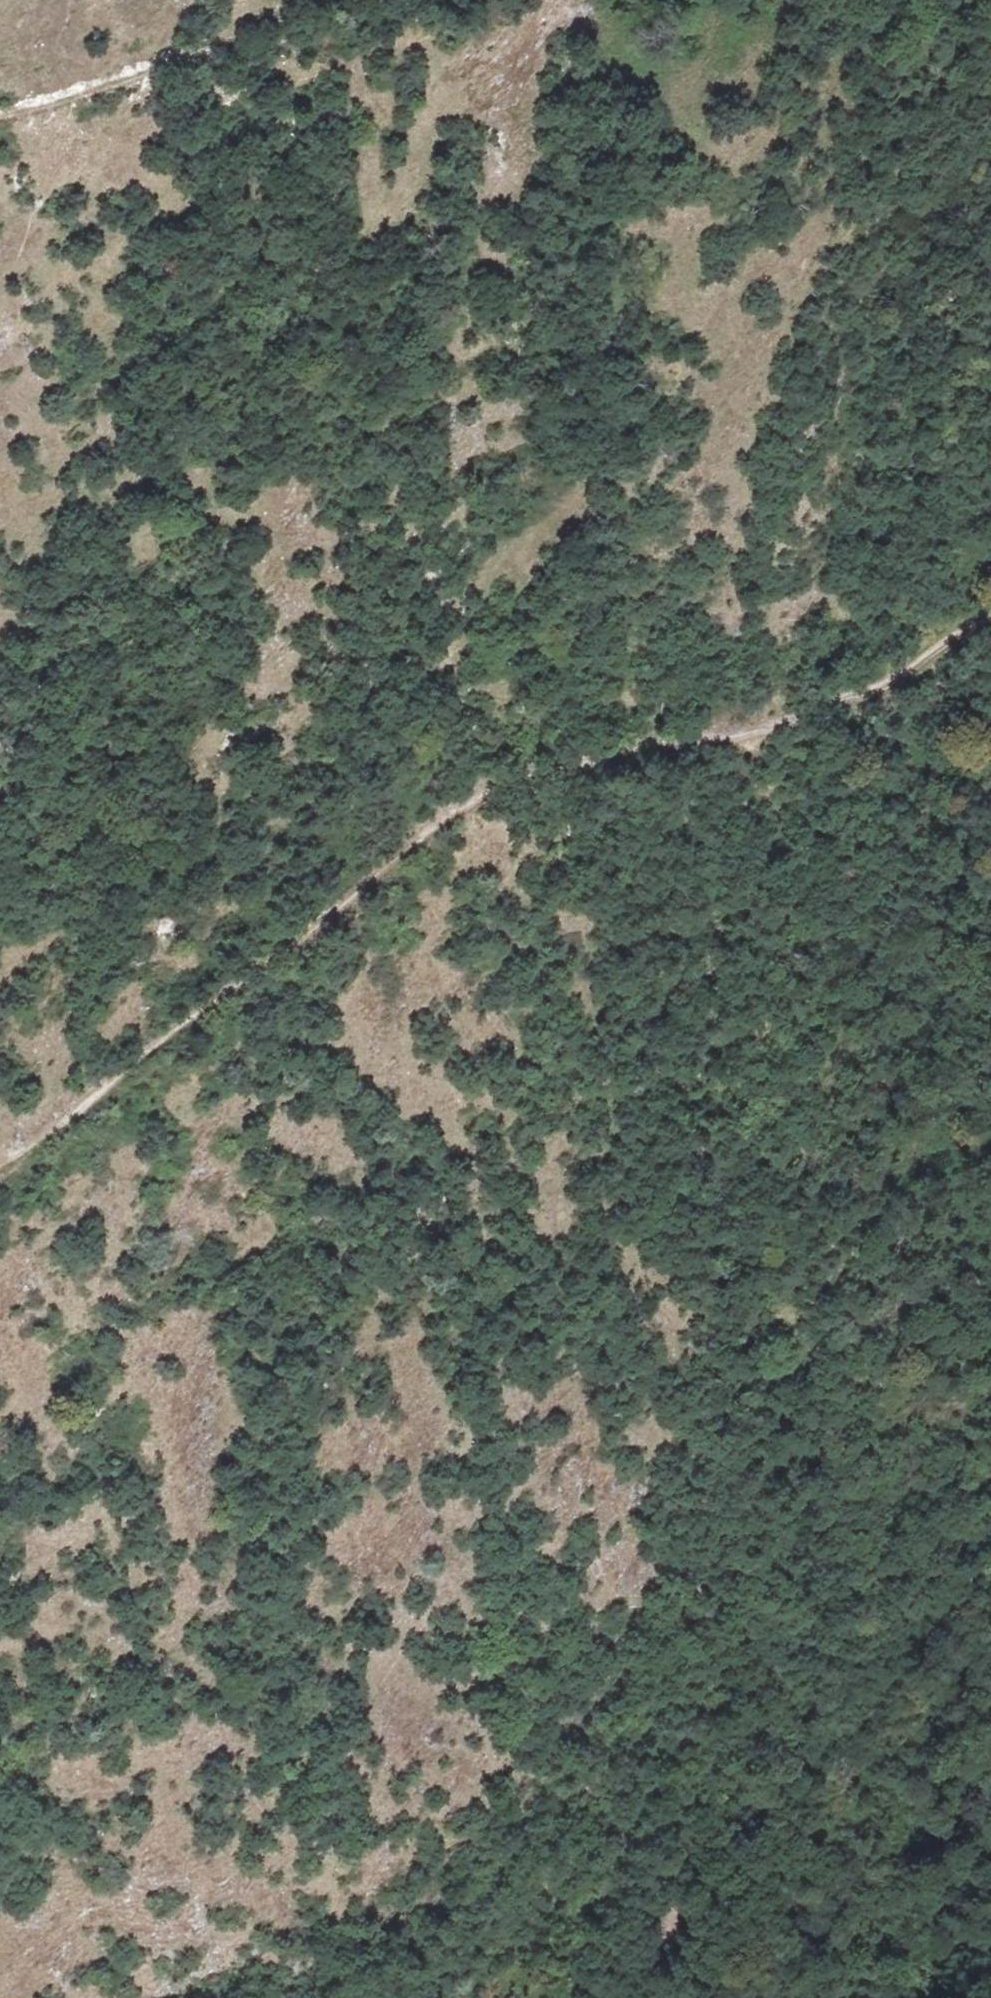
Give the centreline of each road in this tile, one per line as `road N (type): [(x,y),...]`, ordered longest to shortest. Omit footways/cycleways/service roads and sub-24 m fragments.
road 1 (track): [(990,618),(962,630),(890,686),(813,706),(754,735),(606,754),(497,790),(437,826),(342,908),(0,1164)]
road 2 (track): [(158,62),(318,0)]
road 3 (track): [(0,117),(73,100),(158,62)]

